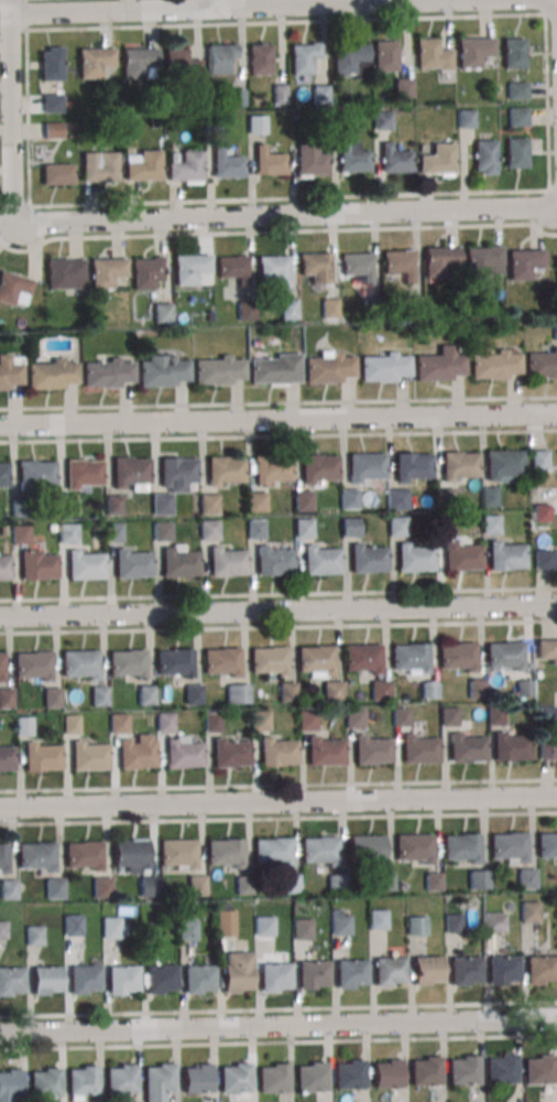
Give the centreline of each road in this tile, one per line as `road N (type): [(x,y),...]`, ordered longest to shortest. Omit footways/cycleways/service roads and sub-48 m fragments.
road 1 (residential): [(0,1033),(556,1019)]
road 2 (residential): [(0,809),(556,797)]
road 3 (residential): [(0,616),(556,604)]
road 4 (residential): [(0,425),(556,415)]
road 5 (residential): [(8,17),(533,3),(549,12)]
road 6 (residential): [(14,222),(528,210),(556,202)]
road 7 (residential): [(14,222),(7,0)]

